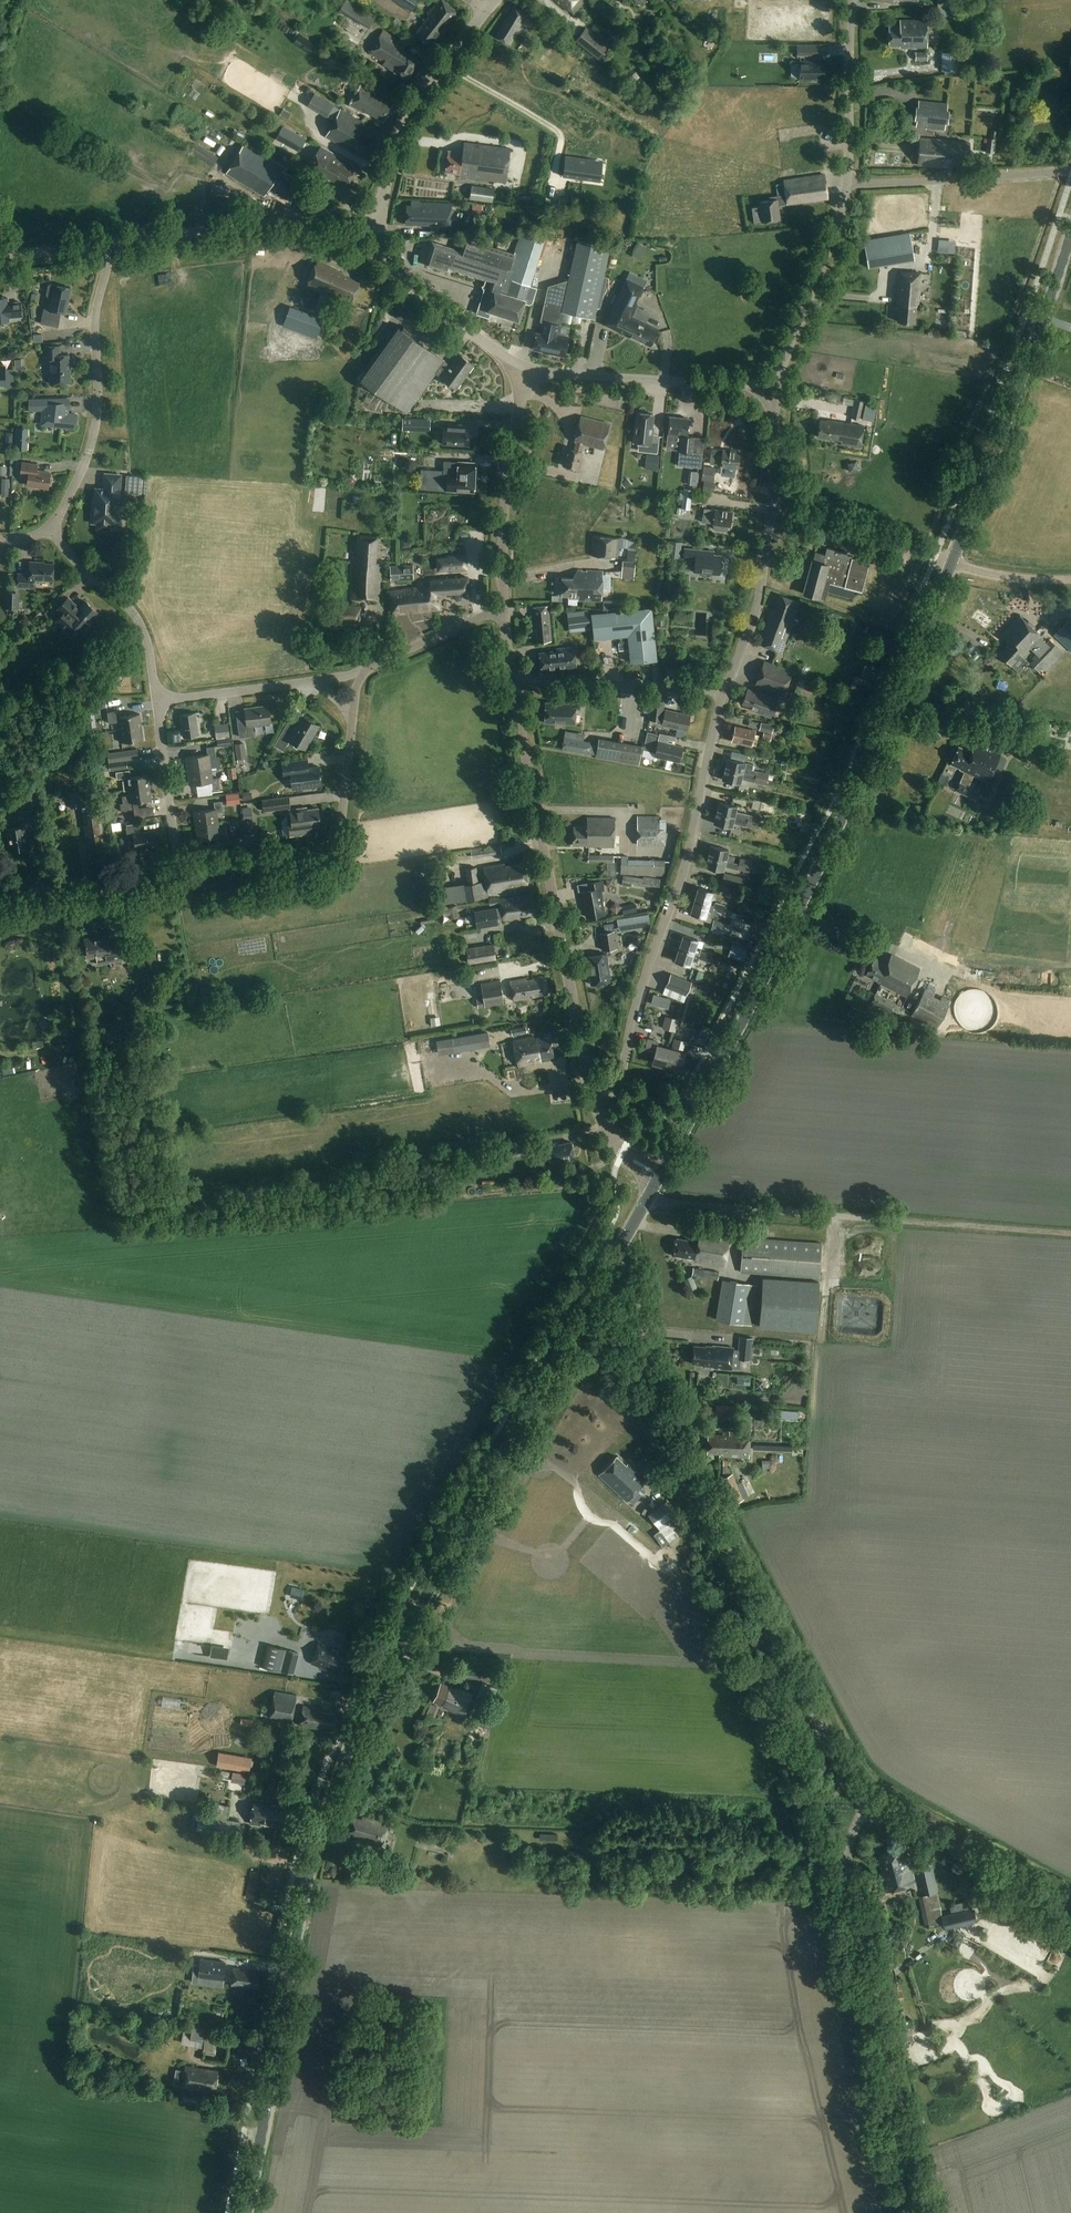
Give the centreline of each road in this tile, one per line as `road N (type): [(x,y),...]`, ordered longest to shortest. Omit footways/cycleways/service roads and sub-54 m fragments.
road 1 (primary): [(245,2212),(319,1830),(338,1779),(383,1672),(613,1257)]
road 2 (primary): [(658,1178),(845,812),(951,565)]
road 3 (unclassified): [(869,1800),(839,1761),(682,1465),(653,1393),(633,1284),(613,1257)]
road 4 (residential): [(592,1090),(616,1082),(626,1057),(643,977),(680,883),(723,692)]
road 5 (track): [(646,1199),(1070,1234)]
road 6 (unclassified): [(928,2212),(849,1872),(851,1836),(869,1800)]
road 7 (tertiary): [(592,1090),(512,678)]
road 8 (primary): [(951,565),(1070,229)]
road 9 (residential): [(51,528),(93,442),(95,323),(109,244)]
road 10 (unclassified): [(179,876),(333,850),(353,716)]
road 11 (tertiary): [(109,244),(381,214)]
road 12 (unclassified): [(771,388),(525,368)]
road 13 (tertiary): [(502,608),(503,529),(525,368)]
road 14 (tertiary): [(381,214),(415,100),(486,10)]
road 15 (unclassified): [(1070,1907),(869,1800)]
road 16 (residential): [(845,187),(1070,172)]
road 17 (tertiary): [(525,368),(395,274),(381,214)]
road 18 (residential): [(771,388),(836,229),(845,187)]
road 19 (residential): [(158,703),(140,623),(51,528)]
road 20 (residential): [(723,692),(512,678)]
road 21 (residential): [(723,692),(760,601),(773,505)]
road 22 (unclassified): [(951,565),(773,505)]
road 23 (residential): [(845,187),(850,0)]
road 24 (unclassified): [(0,899),(179,876)]
road 25 (residential): [(179,876),(158,703)]
road 26 (residential): [(158,703),(314,682)]
road 27 (unclassified): [(365,672),(502,608)]
road 28 (unclassified): [(1070,580),(951,565)]

